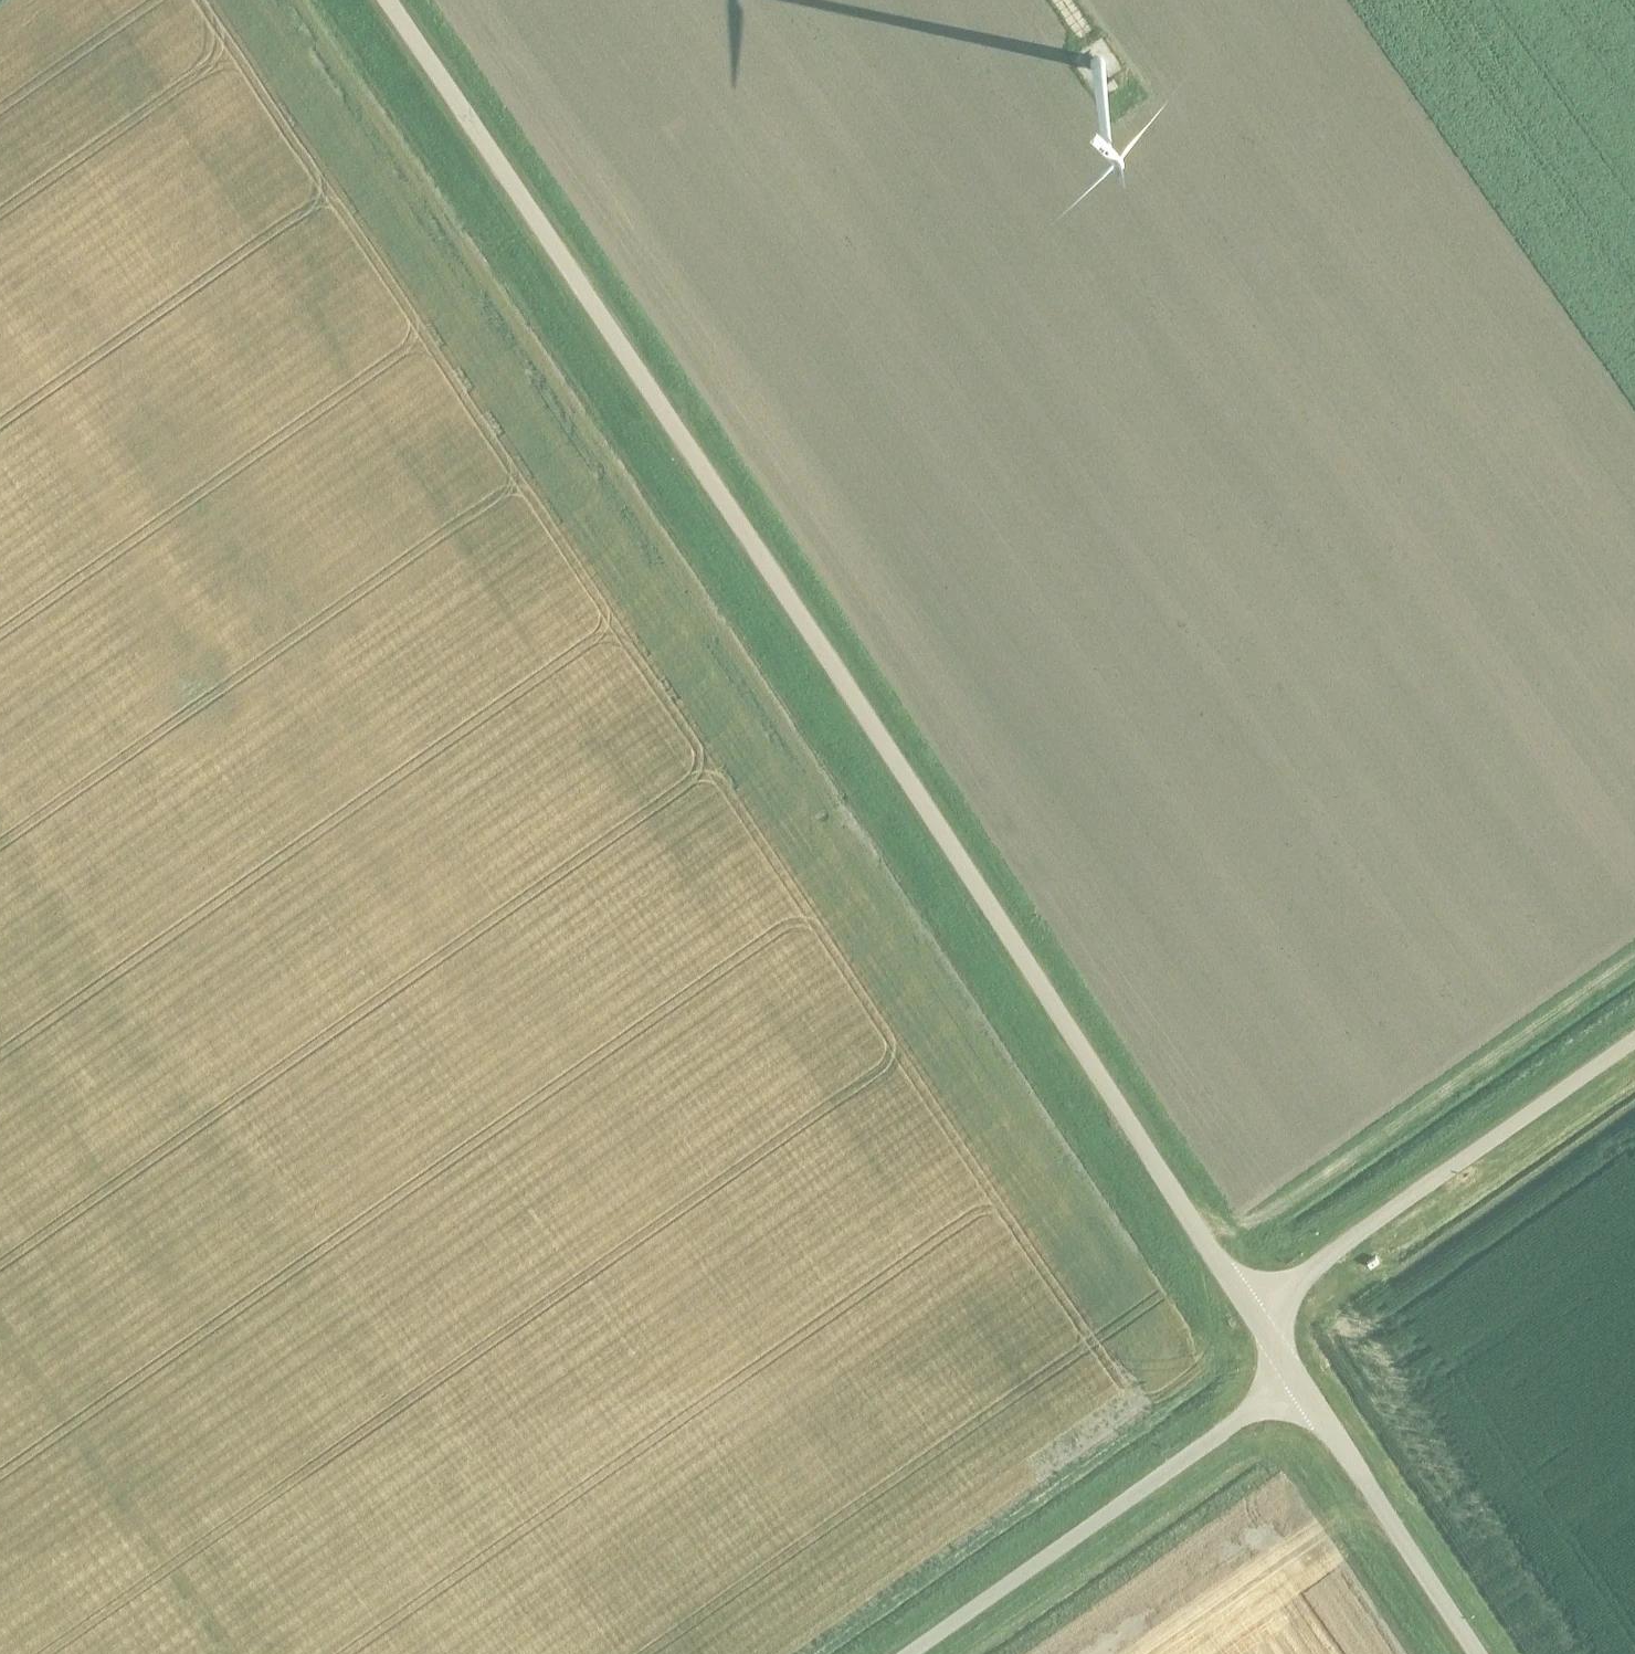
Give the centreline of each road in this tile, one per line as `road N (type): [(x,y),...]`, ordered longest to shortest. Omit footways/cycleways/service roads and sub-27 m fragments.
road 1 (unclassified): [(1252,1312),(388,0)]
road 2 (residential): [(915,1653),(1297,1379)]
road 3 (residential): [(1252,1312),(1634,1040)]
road 4 (unclassified): [(1479,1653),(1297,1379)]

